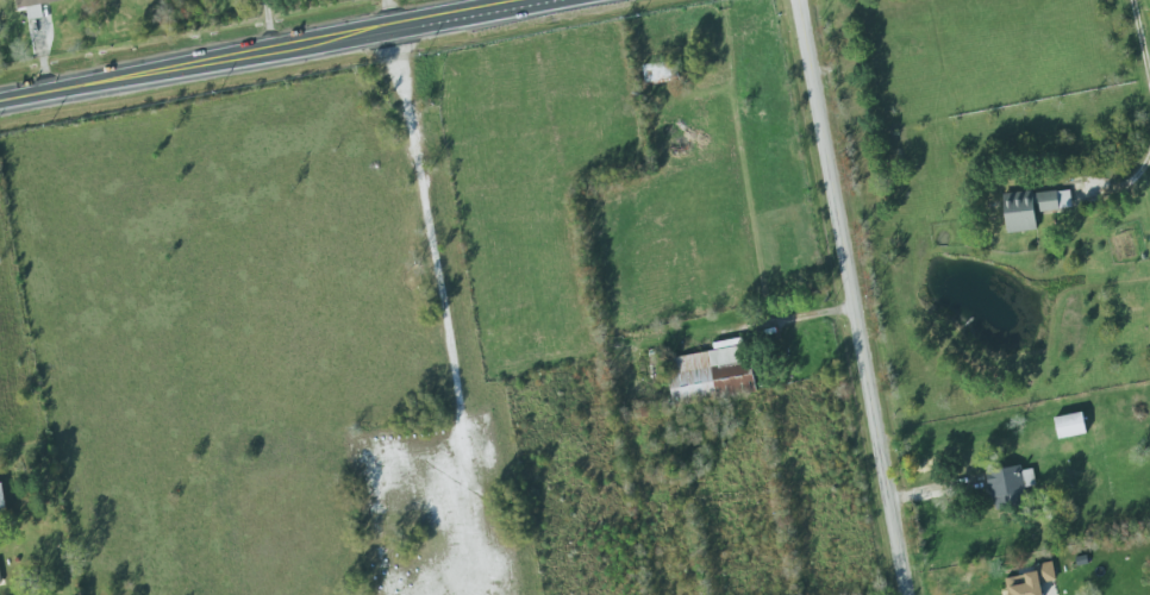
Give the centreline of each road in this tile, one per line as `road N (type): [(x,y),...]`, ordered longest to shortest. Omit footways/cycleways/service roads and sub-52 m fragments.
road 1 (residential): [(800,0),(911,594)]
road 2 (secondary): [(0,107),(573,0)]

